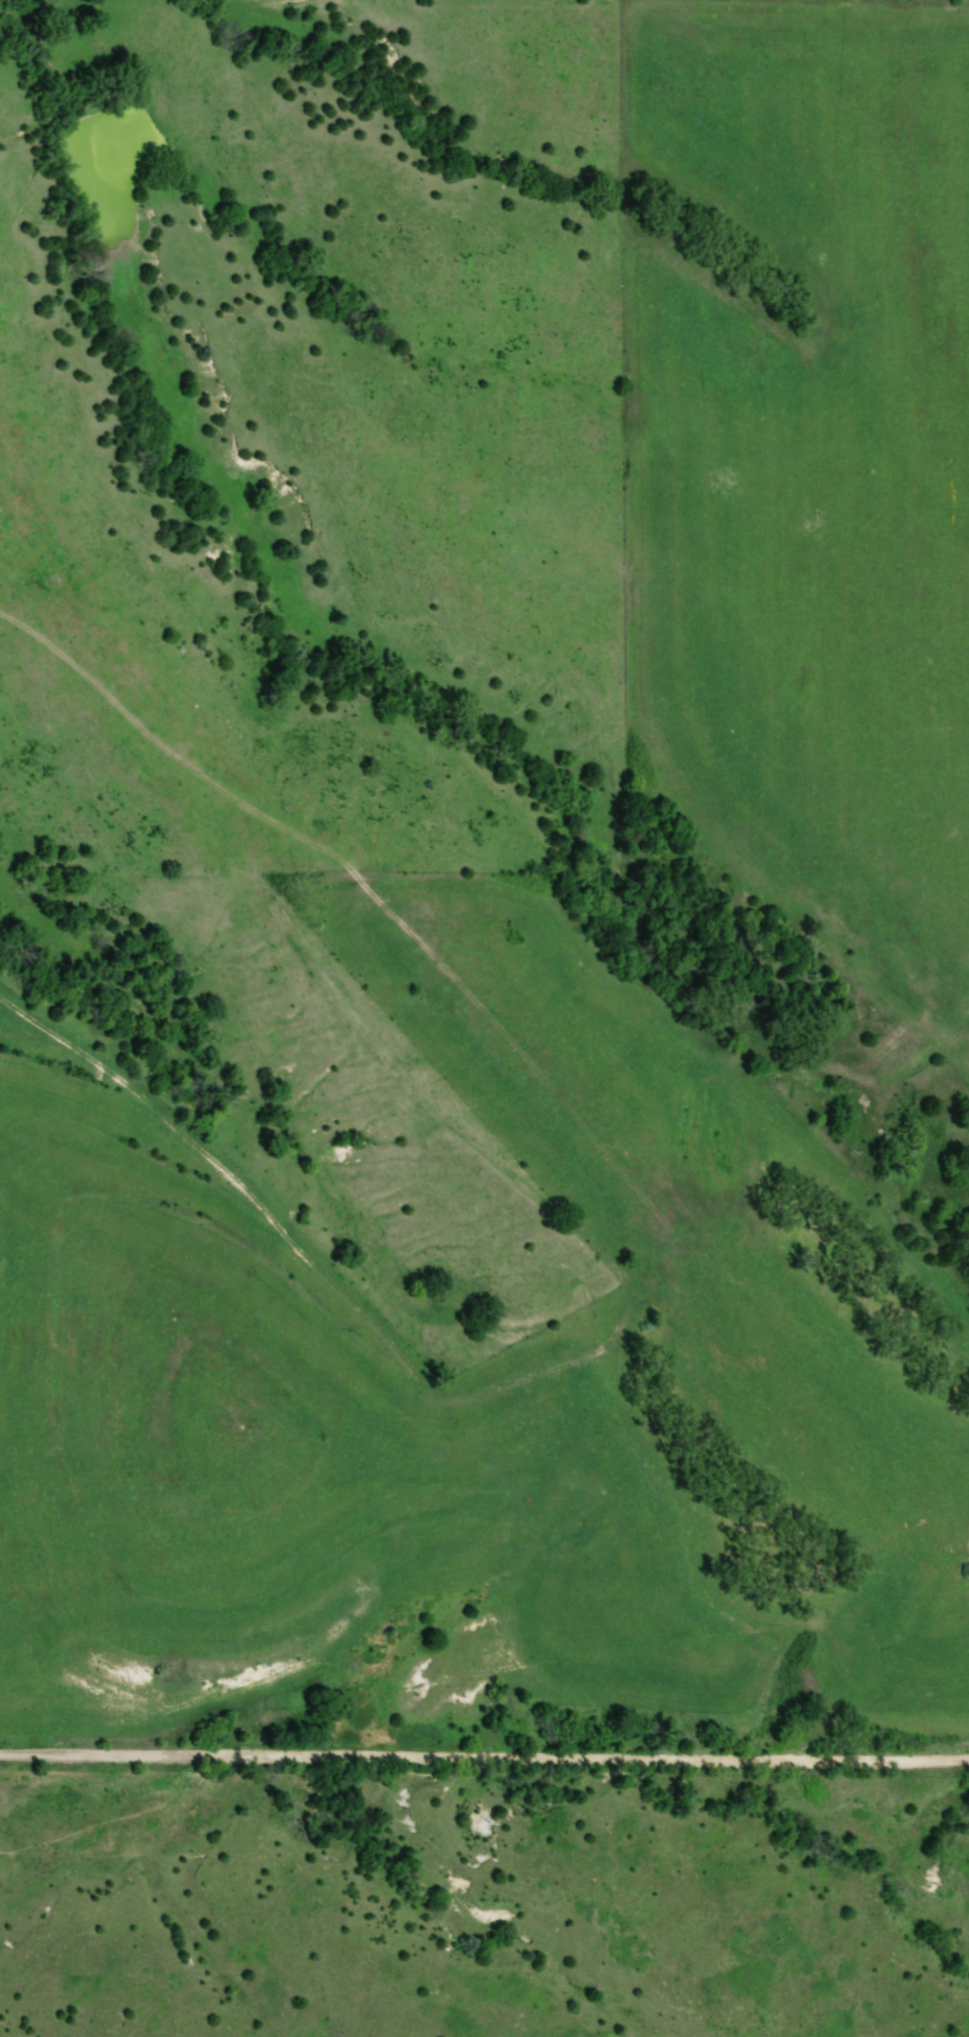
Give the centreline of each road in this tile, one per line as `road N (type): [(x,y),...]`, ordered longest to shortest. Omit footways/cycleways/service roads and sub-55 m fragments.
road 1 (residential): [(968,1764),(0,1756)]

